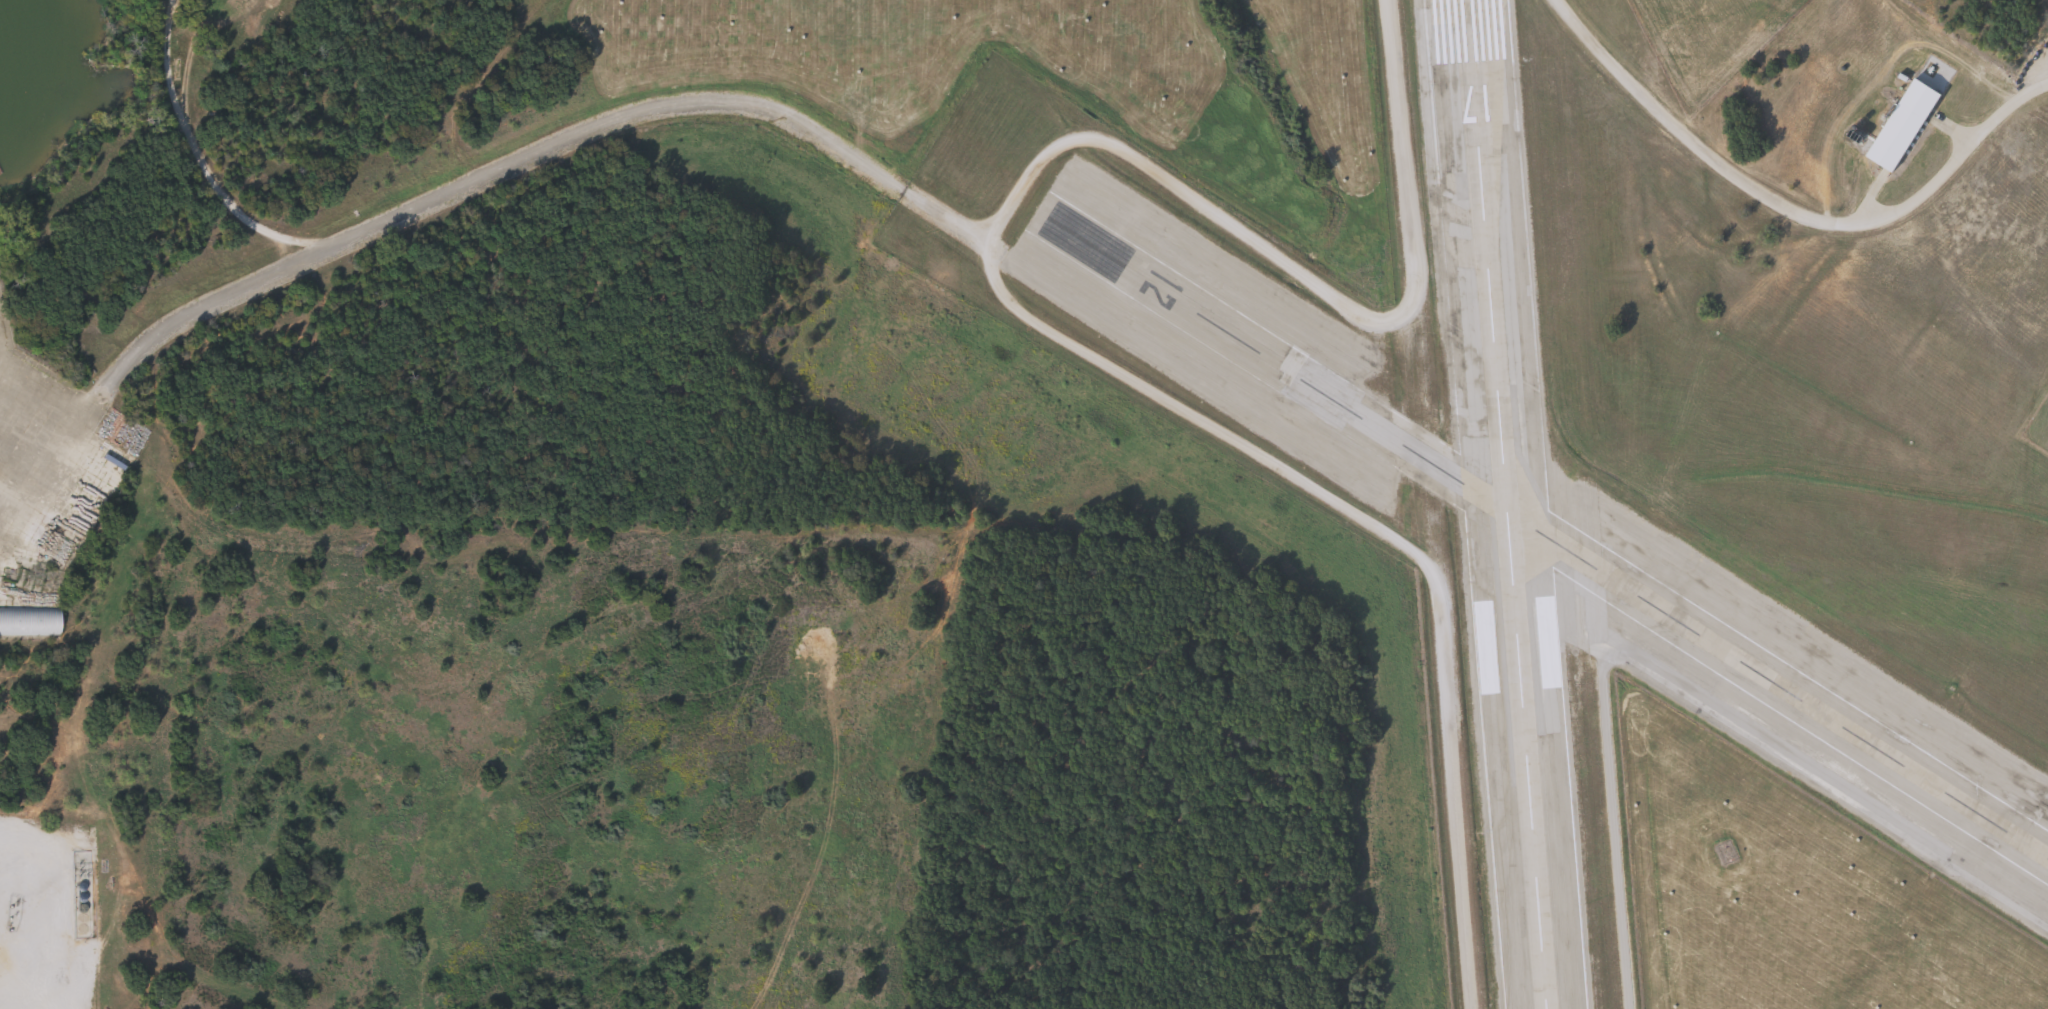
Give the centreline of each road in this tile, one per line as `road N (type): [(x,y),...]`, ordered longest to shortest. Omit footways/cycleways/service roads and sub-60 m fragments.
road 1 (track): [(980,242),(1013,311),(1401,542),(1422,564),(1435,593),(1468,1008)]

